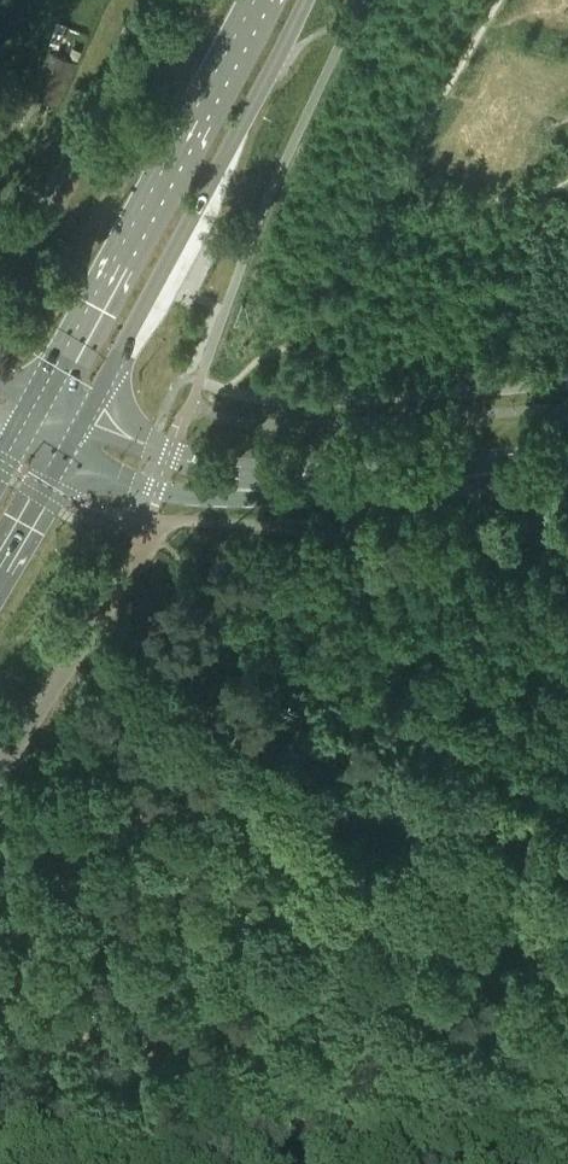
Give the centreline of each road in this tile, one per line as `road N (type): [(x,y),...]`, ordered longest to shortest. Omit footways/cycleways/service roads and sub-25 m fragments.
road 1 (primary): [(82,438),(316,0)]
road 2 (residential): [(567,464),(284,485),(204,482),(162,474),(82,438)]
road 3 (primary): [(254,0),(29,414)]
road 4 (primary): [(0,579),(82,438)]

